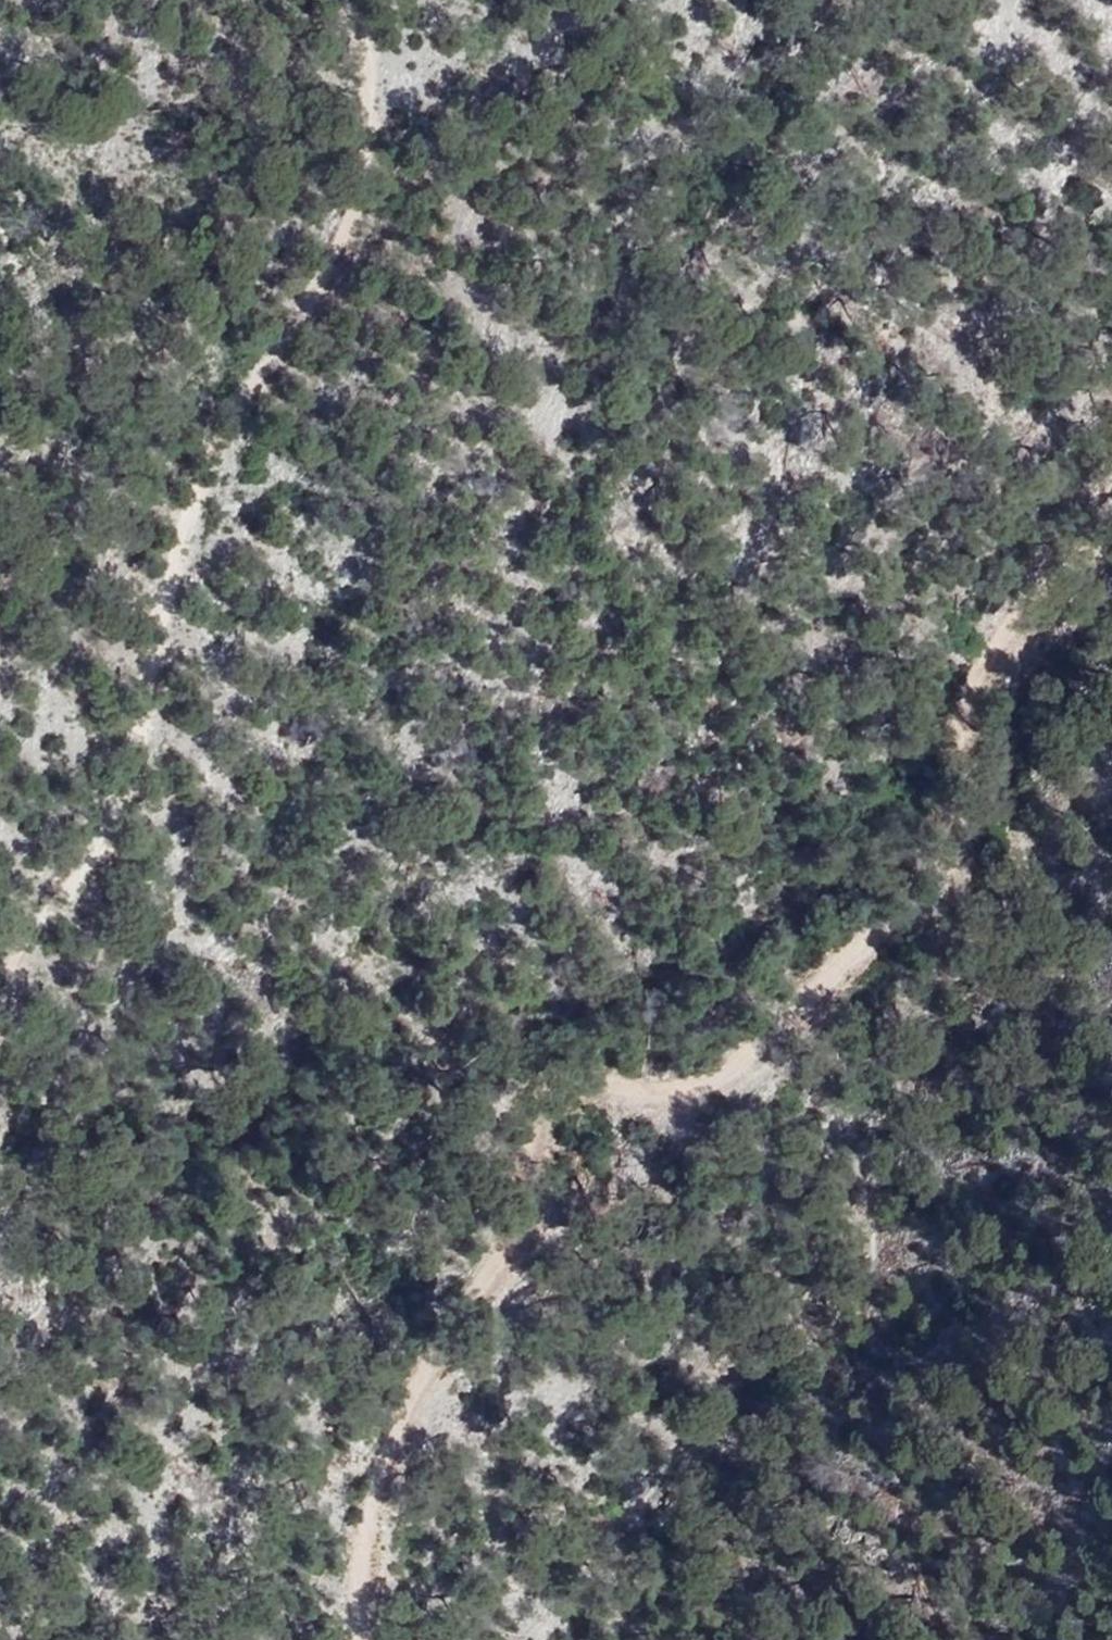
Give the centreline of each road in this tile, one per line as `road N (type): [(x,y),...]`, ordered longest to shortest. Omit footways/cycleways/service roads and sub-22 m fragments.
road 1 (track): [(359,1639),(369,1533),(403,1415),(517,1220),(537,1121),(574,1086),(656,1092),(733,1080),(825,983),(957,867),(984,689),(1010,634),(1099,532),(1111,502)]
road 2 (track): [(0,1187),(21,1055),(55,930),(142,817),(166,755),(172,683),(216,467),(357,222),(387,151),(371,49),(350,0)]

